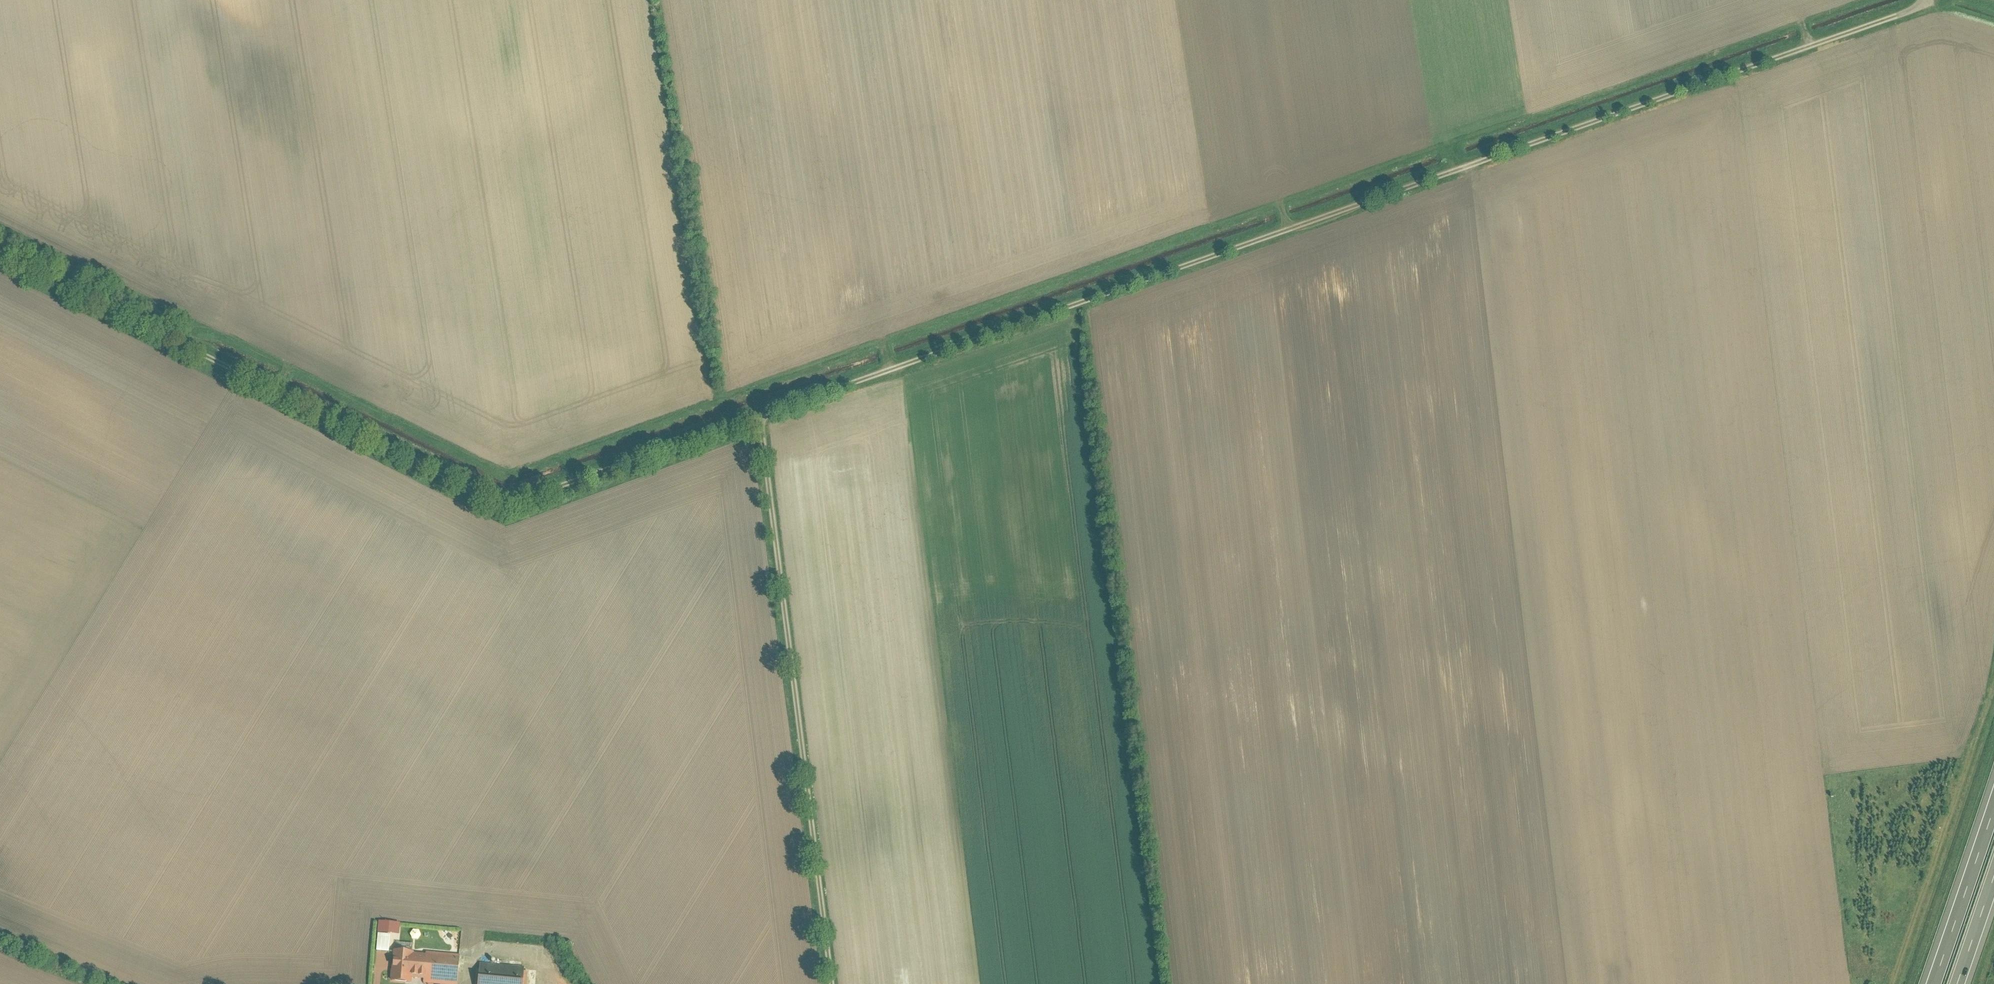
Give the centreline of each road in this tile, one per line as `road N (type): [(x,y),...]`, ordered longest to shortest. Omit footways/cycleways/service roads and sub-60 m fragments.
road 1 (track): [(0,256),(490,499),(515,503),(1940,0)]
road 2 (track): [(761,418),(830,983)]
road 3 (motorway): [(1993,810),(1934,983)]

